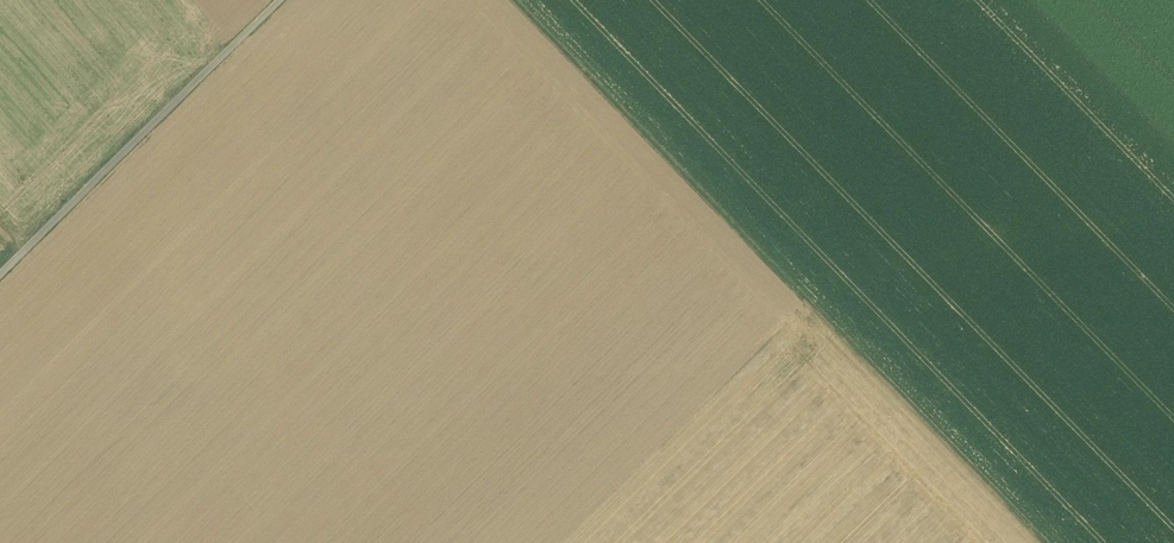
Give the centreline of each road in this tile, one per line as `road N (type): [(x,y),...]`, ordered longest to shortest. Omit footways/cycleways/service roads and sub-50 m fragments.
road 1 (track): [(1045,542),(513,0)]
road 2 (track): [(280,0),(0,274)]

